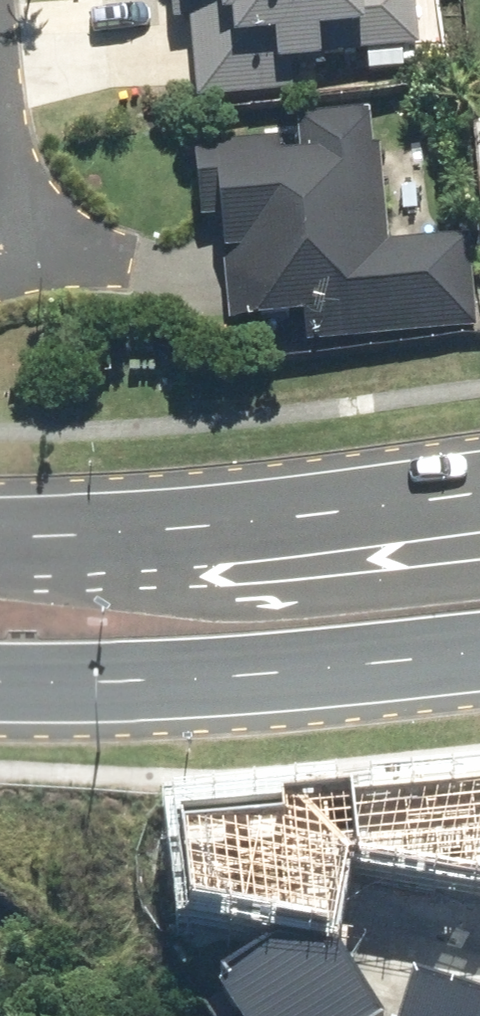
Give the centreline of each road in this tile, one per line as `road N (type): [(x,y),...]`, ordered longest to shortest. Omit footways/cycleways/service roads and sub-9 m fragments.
road 1 (secondary): [(479,655),(114,696),(0,689)]
road 2 (secondary): [(10,552),(75,583),(240,607),(479,584)]
road 3 (secondary): [(10,552),(479,496)]
road 4 (residential): [(130,267),(10,193)]

